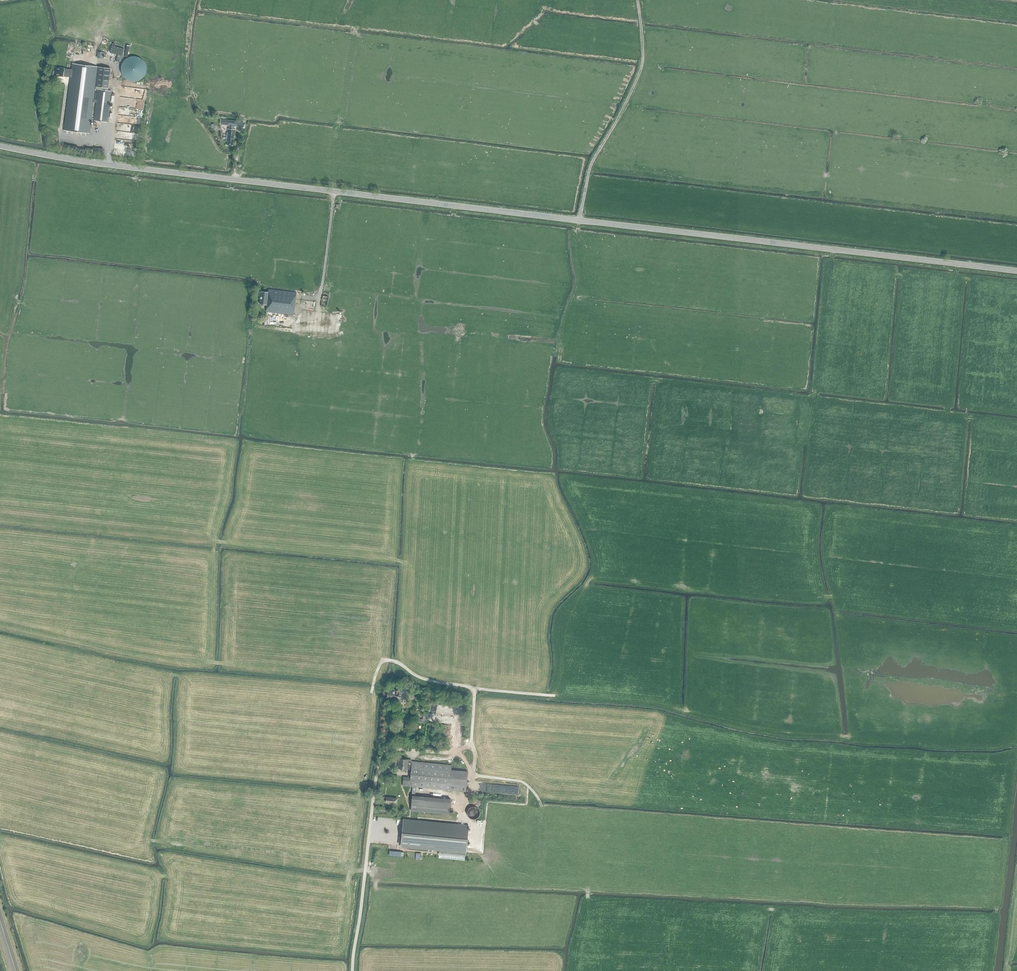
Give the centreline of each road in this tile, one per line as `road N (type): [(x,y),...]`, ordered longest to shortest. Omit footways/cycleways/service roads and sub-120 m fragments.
road 1 (tertiary): [(1016,271),(0,146)]
road 2 (track): [(579,220),(589,166),(642,65),(637,0)]
road 3 (unclassified): [(352,970),(371,817)]

